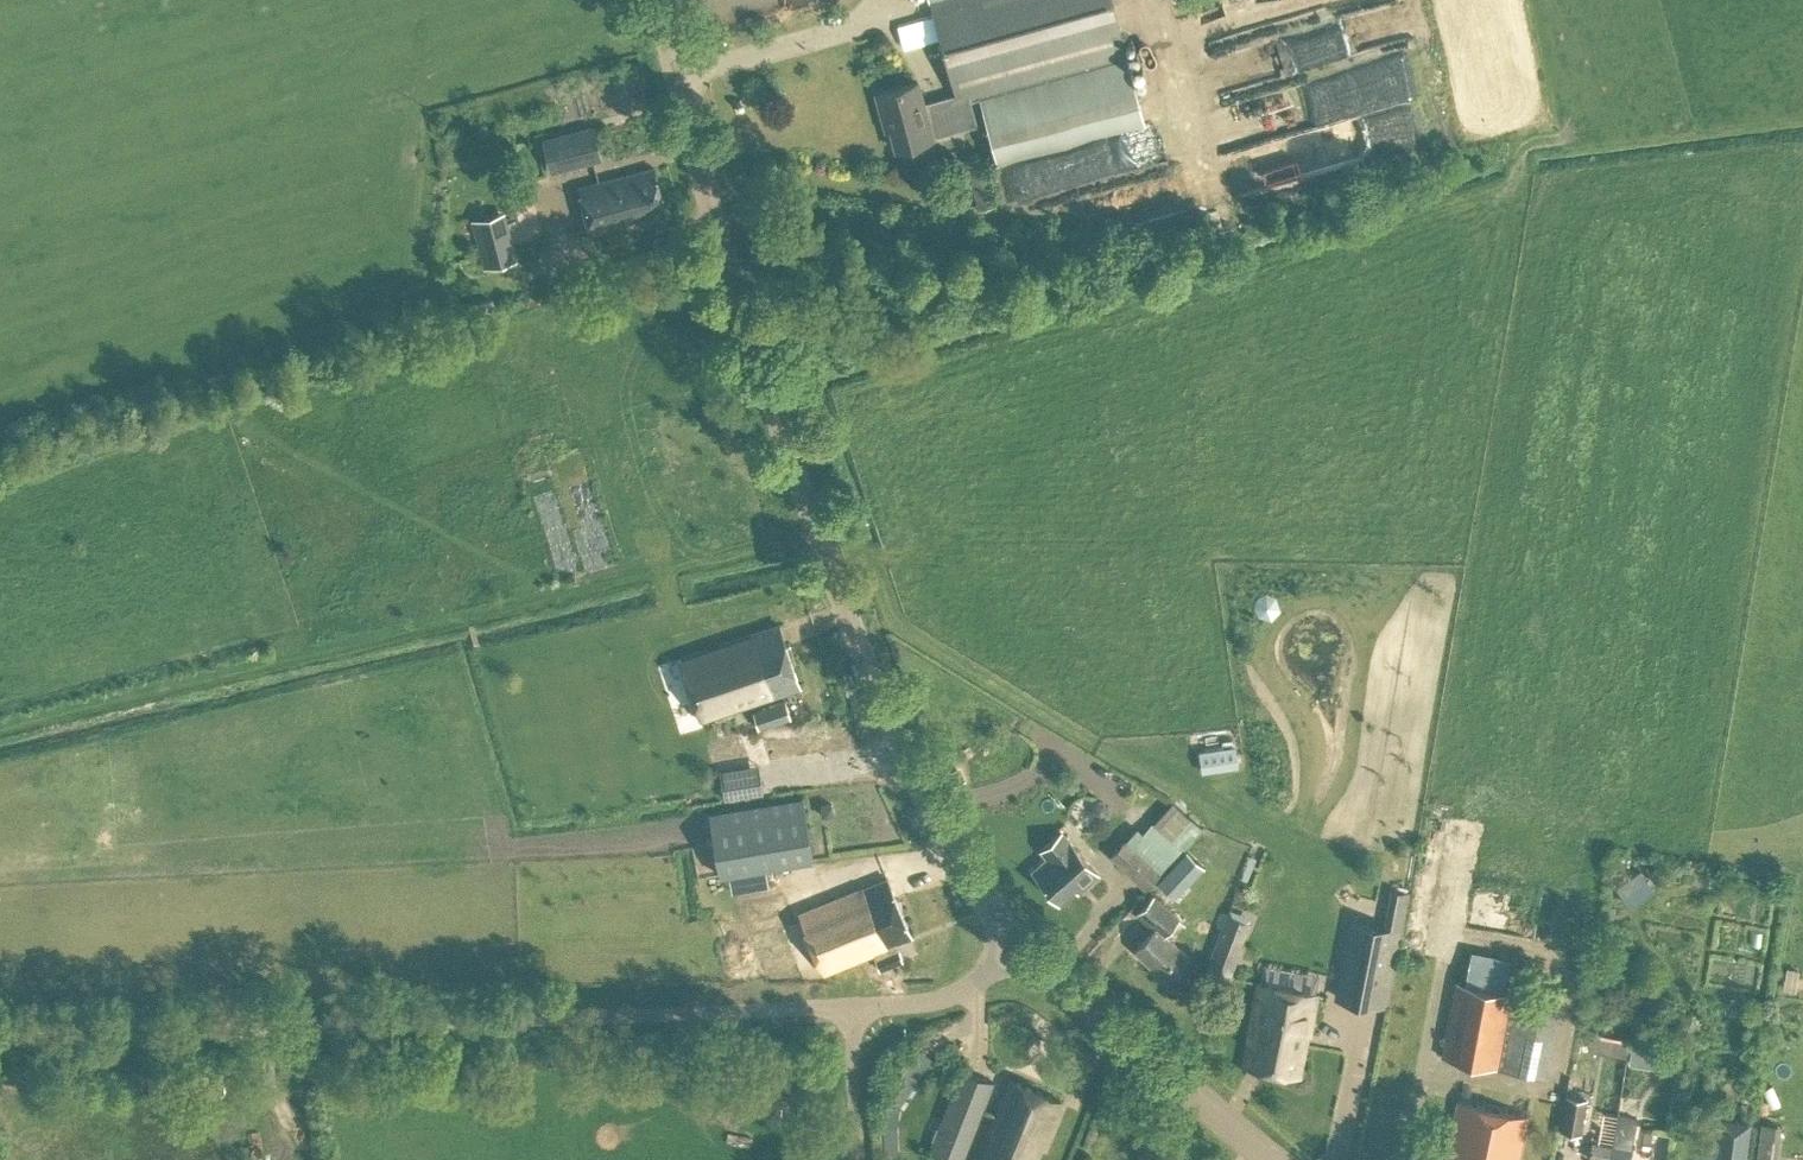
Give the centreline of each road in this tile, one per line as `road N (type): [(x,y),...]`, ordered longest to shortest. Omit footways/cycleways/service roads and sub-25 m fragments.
road 1 (tertiary): [(1015,946),(925,802),(857,640),(796,473),(660,0)]
road 2 (unclassified): [(850,1007),(0,1036)]
road 3 (tertiary): [(1268,1159),(1015,946)]
road 4 (unclassified): [(1015,946),(962,990),(850,1007)]
road 5 (residential): [(857,1159),(850,1007)]

